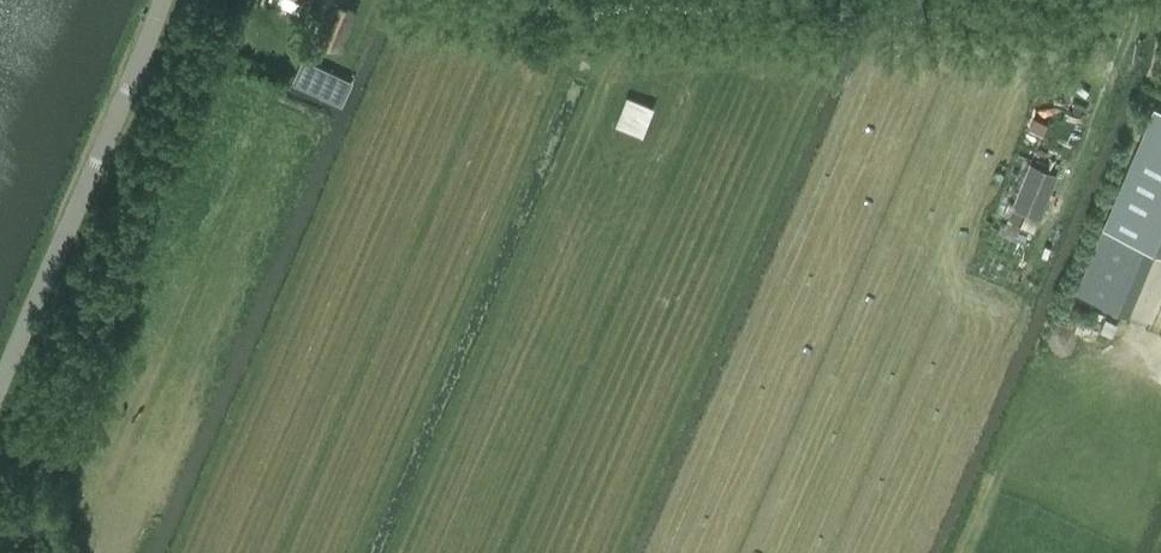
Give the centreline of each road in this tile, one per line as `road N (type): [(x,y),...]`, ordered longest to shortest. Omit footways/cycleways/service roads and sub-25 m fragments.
road 1 (unclassified): [(0,381),(161,0)]

